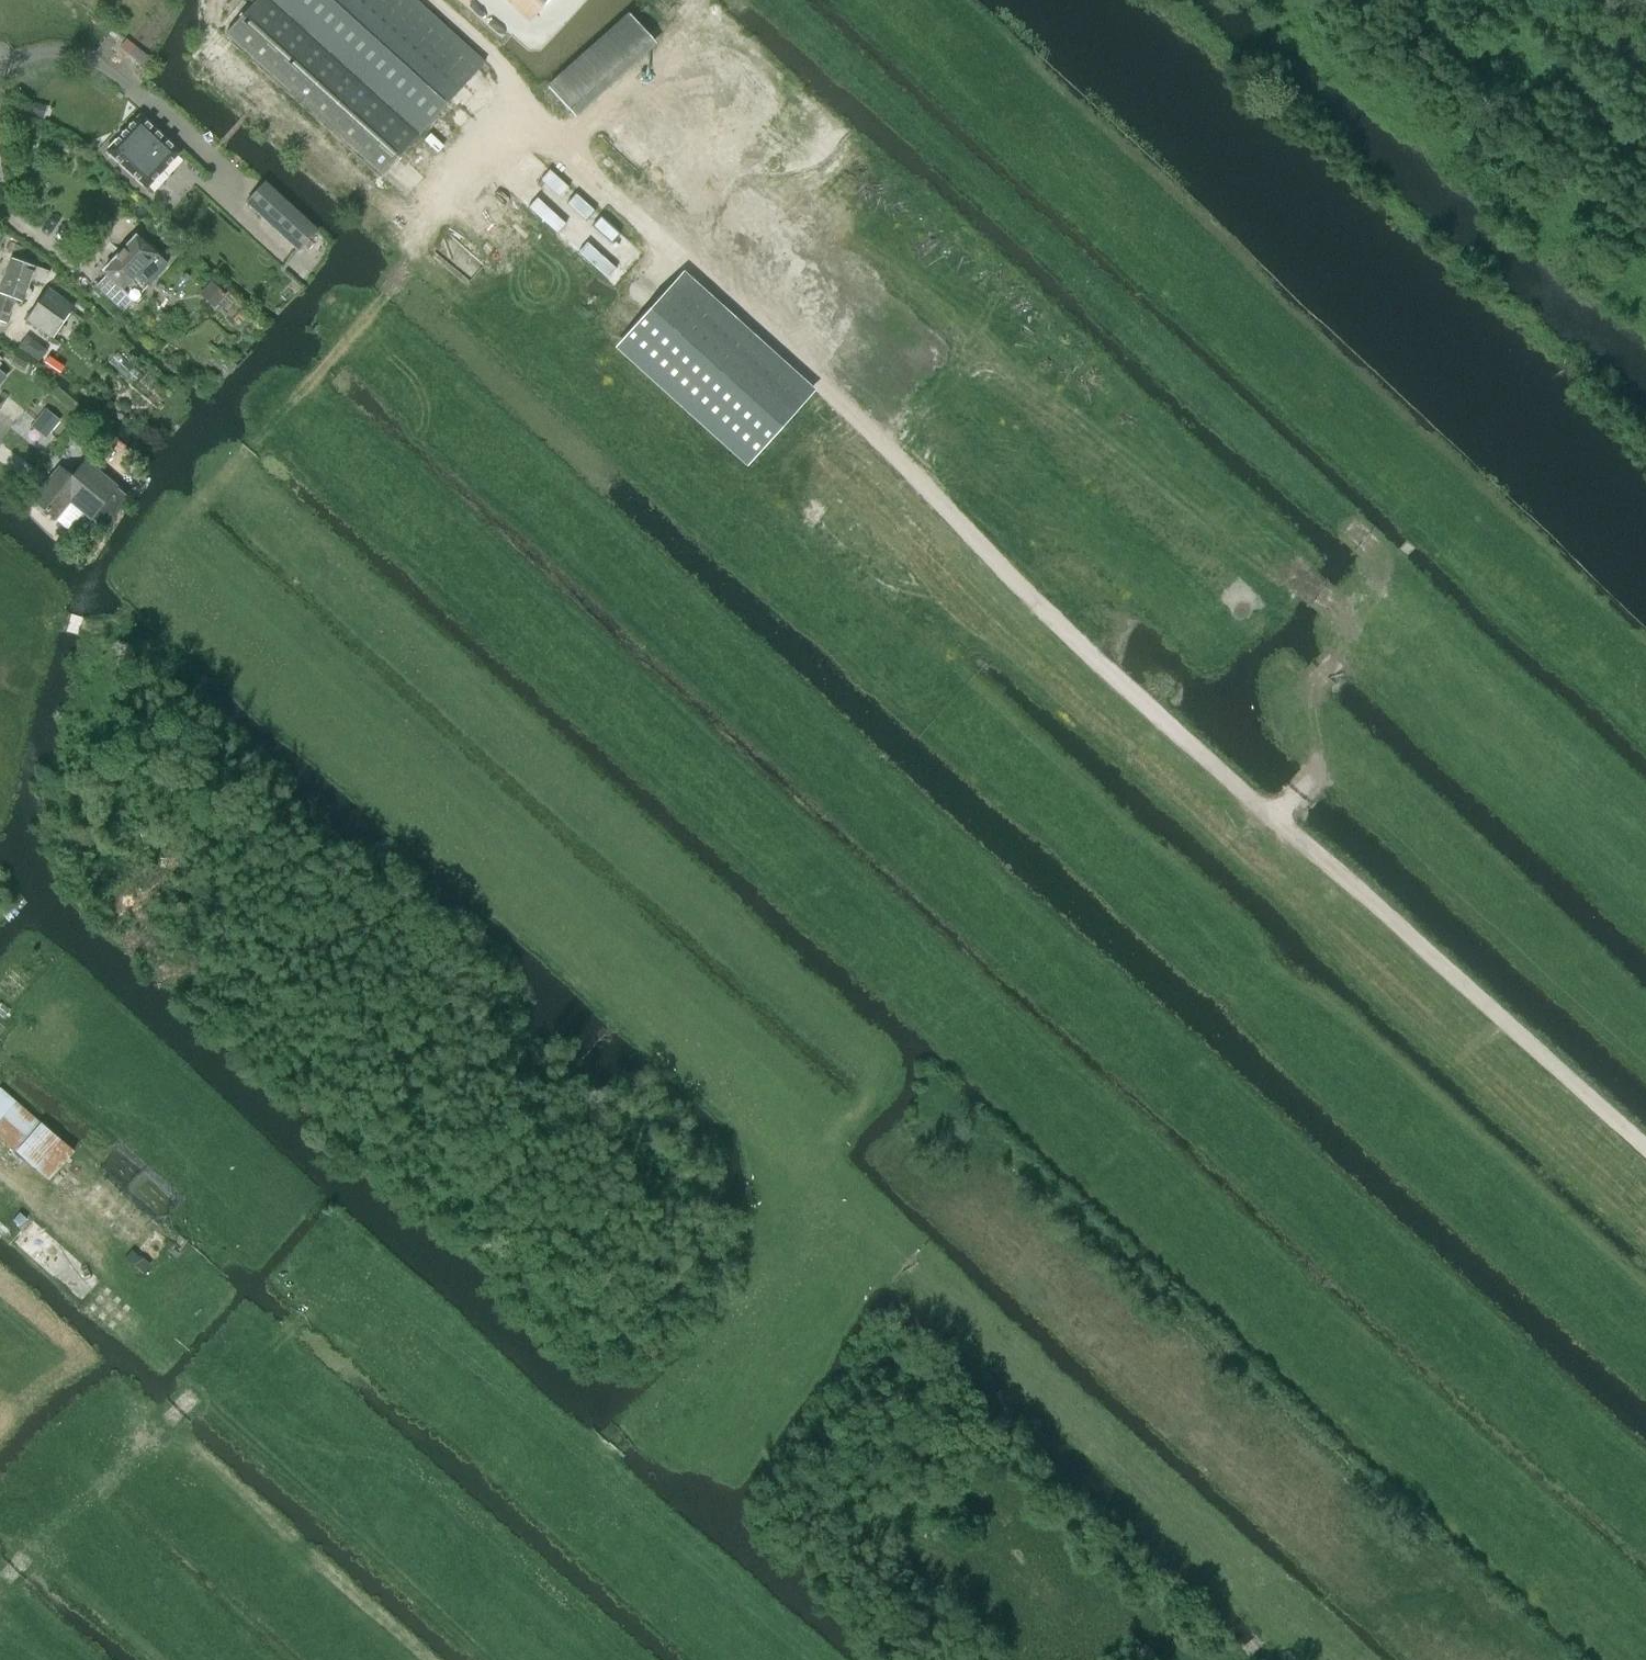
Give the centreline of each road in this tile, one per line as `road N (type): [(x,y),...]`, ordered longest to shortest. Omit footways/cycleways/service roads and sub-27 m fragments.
road 1 (track): [(497,59),(520,111),(818,368),(899,464),(1044,608),(1645,1143)]

